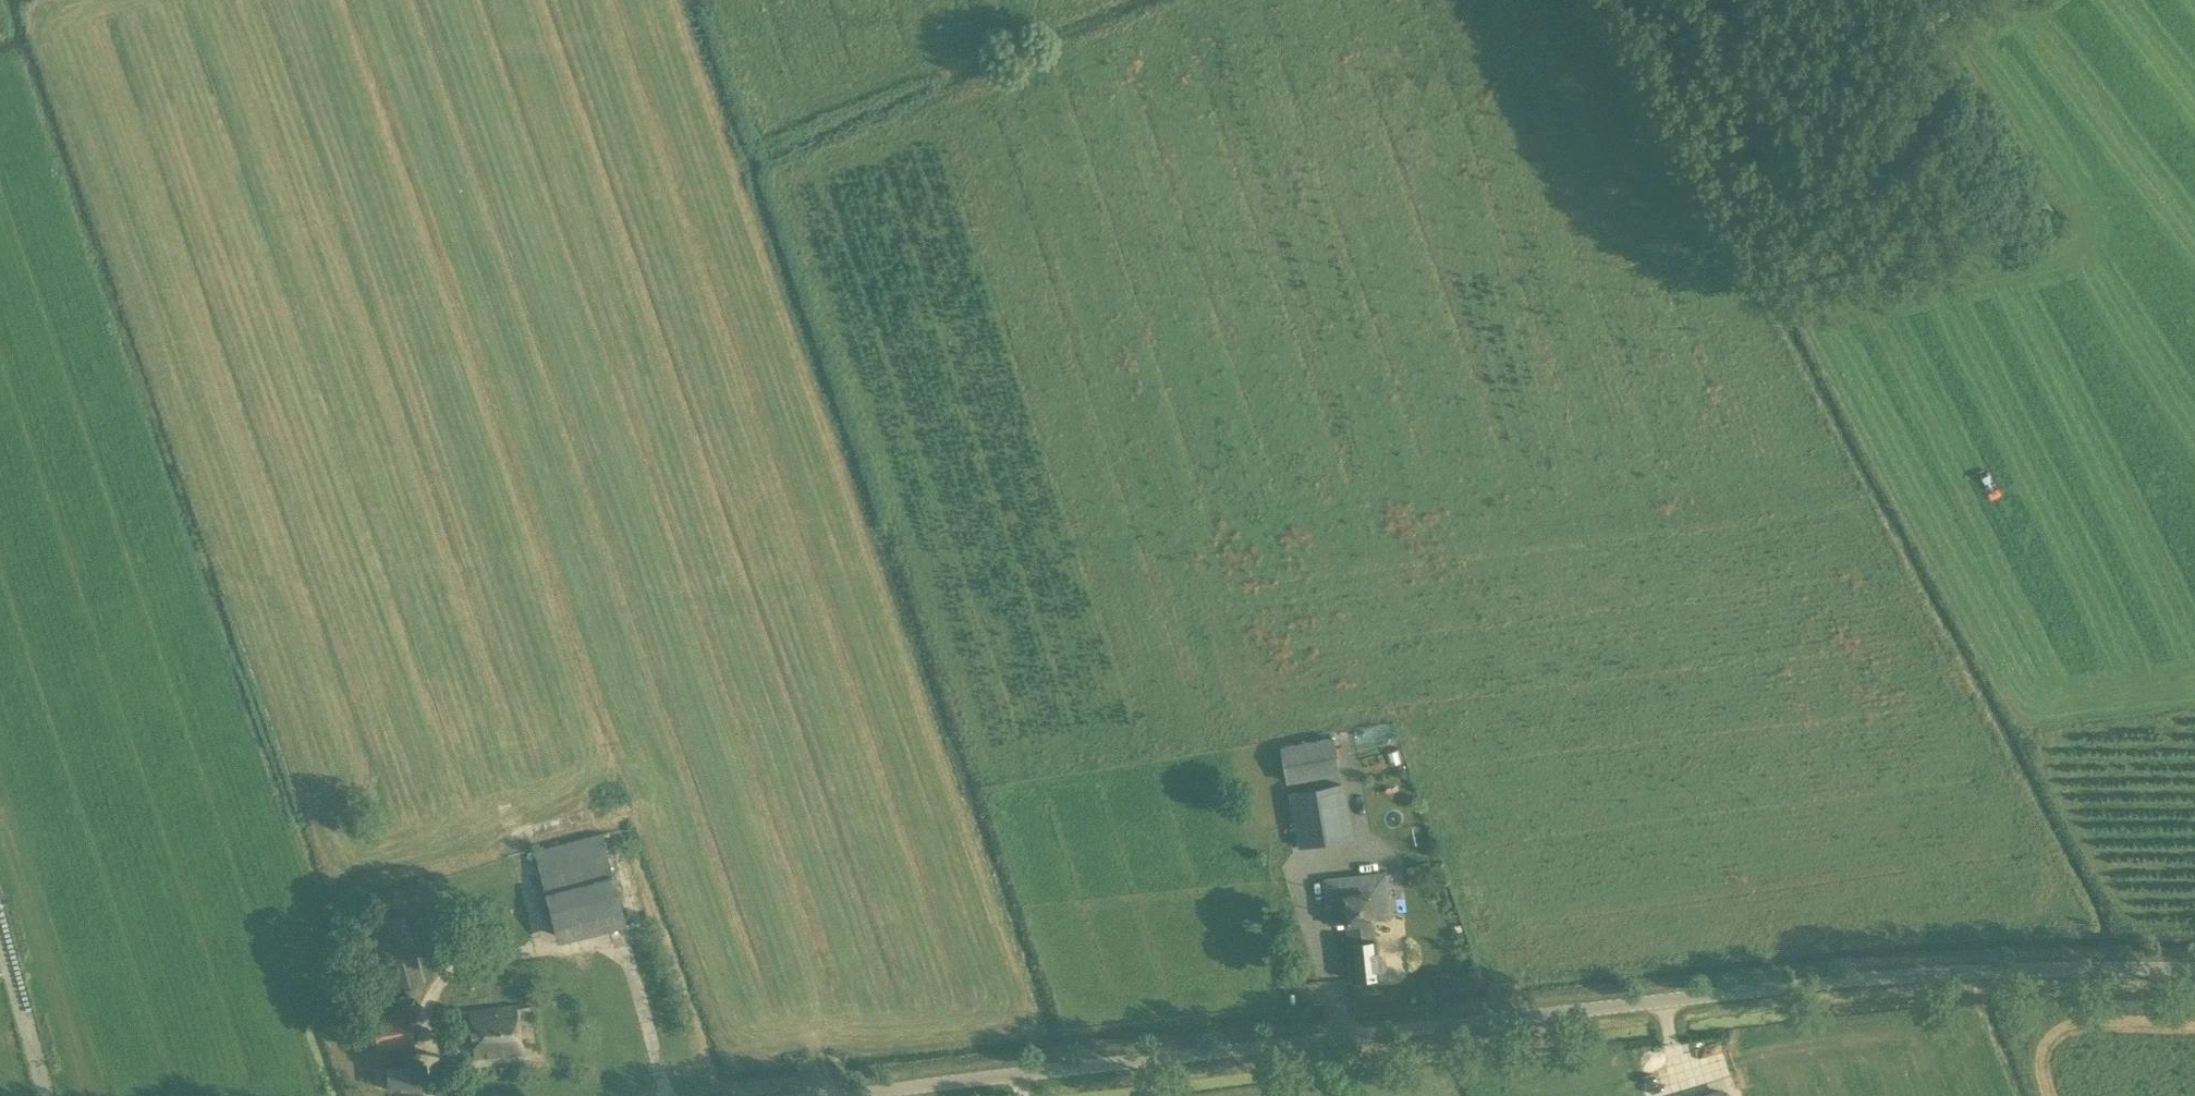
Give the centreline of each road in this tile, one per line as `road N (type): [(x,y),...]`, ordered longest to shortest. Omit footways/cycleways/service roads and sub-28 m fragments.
road 1 (unclassified): [(955,1095),(1931,982),(2194,973)]

